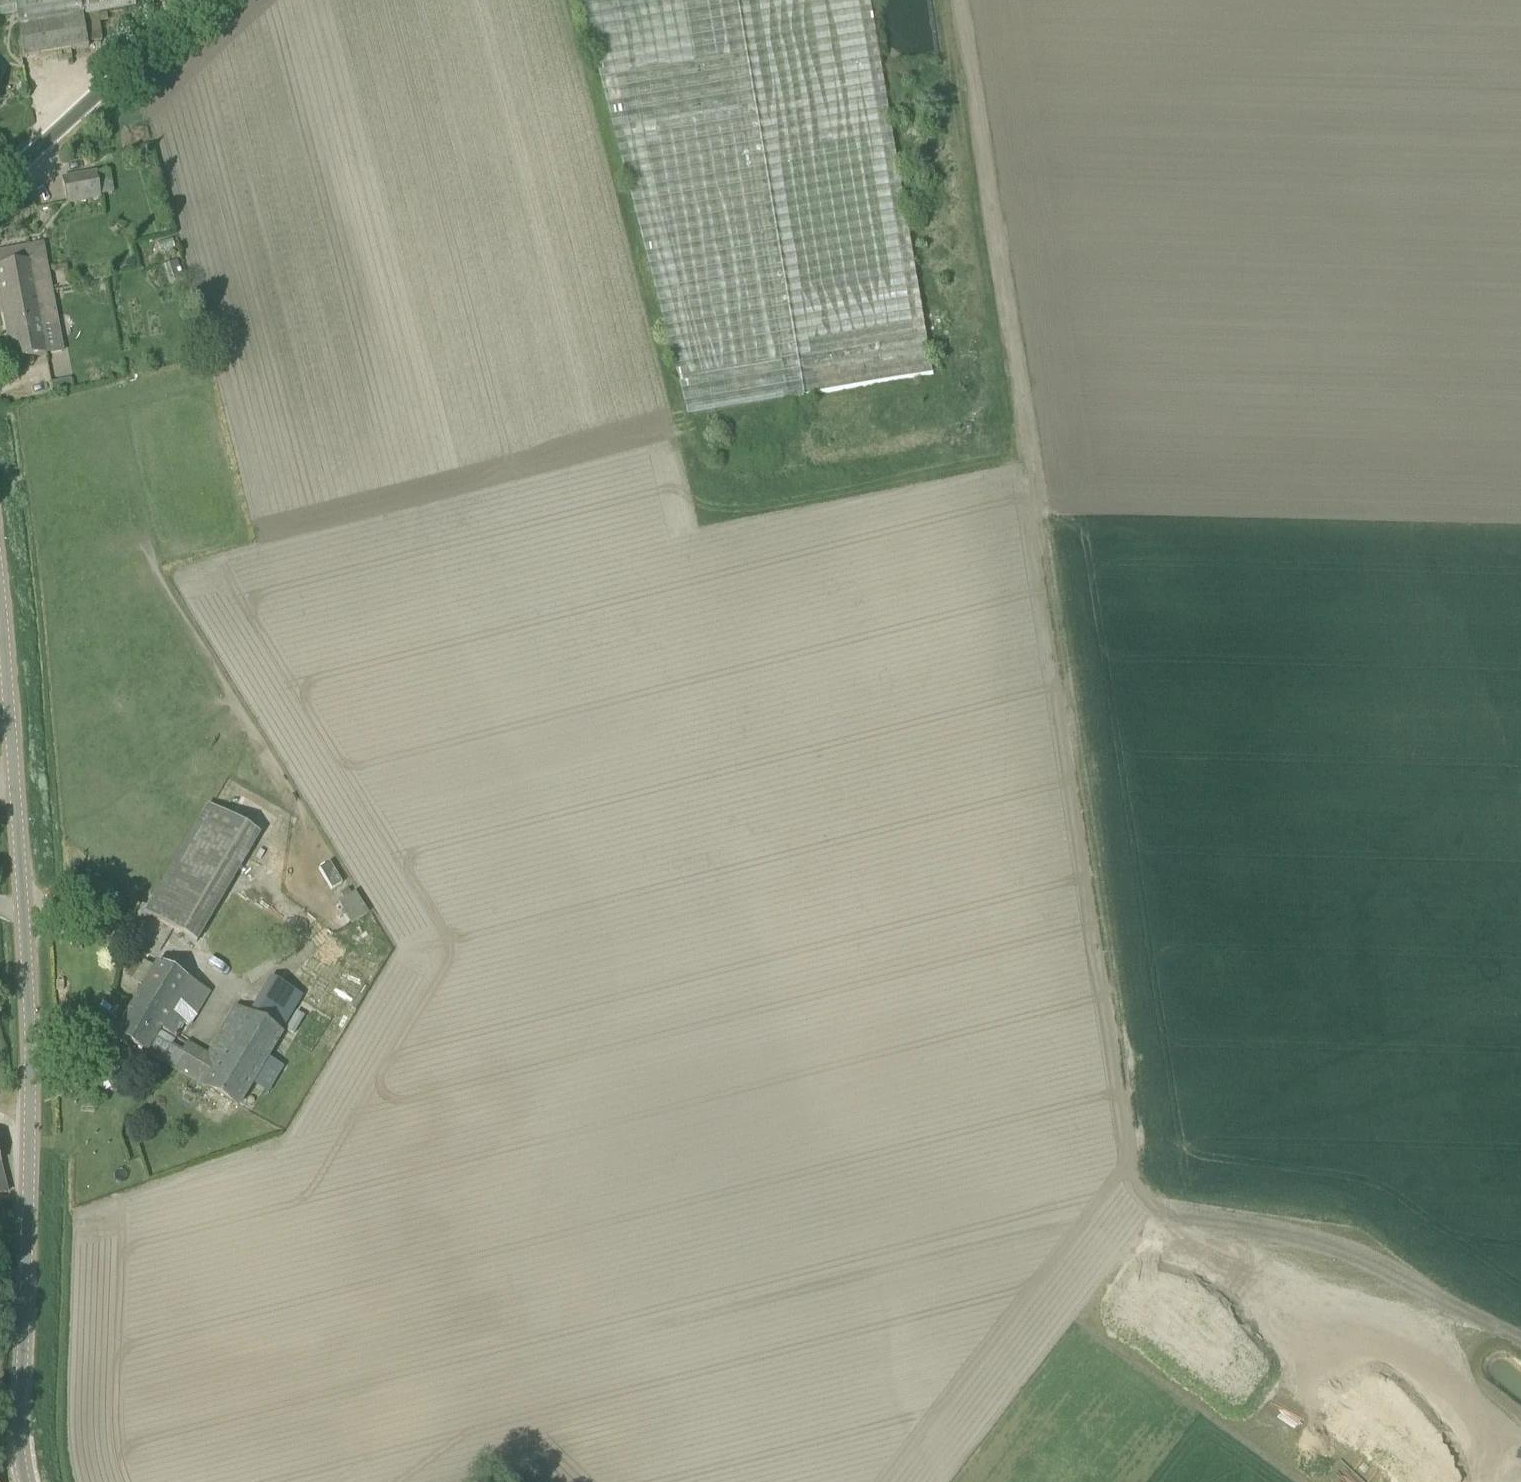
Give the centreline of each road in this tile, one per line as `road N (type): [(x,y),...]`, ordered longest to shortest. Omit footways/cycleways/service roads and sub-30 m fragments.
road 1 (tertiary): [(39,1481),(32,1452),(27,834),(0,526)]
road 2 (unclassified): [(0,177),(192,0)]

